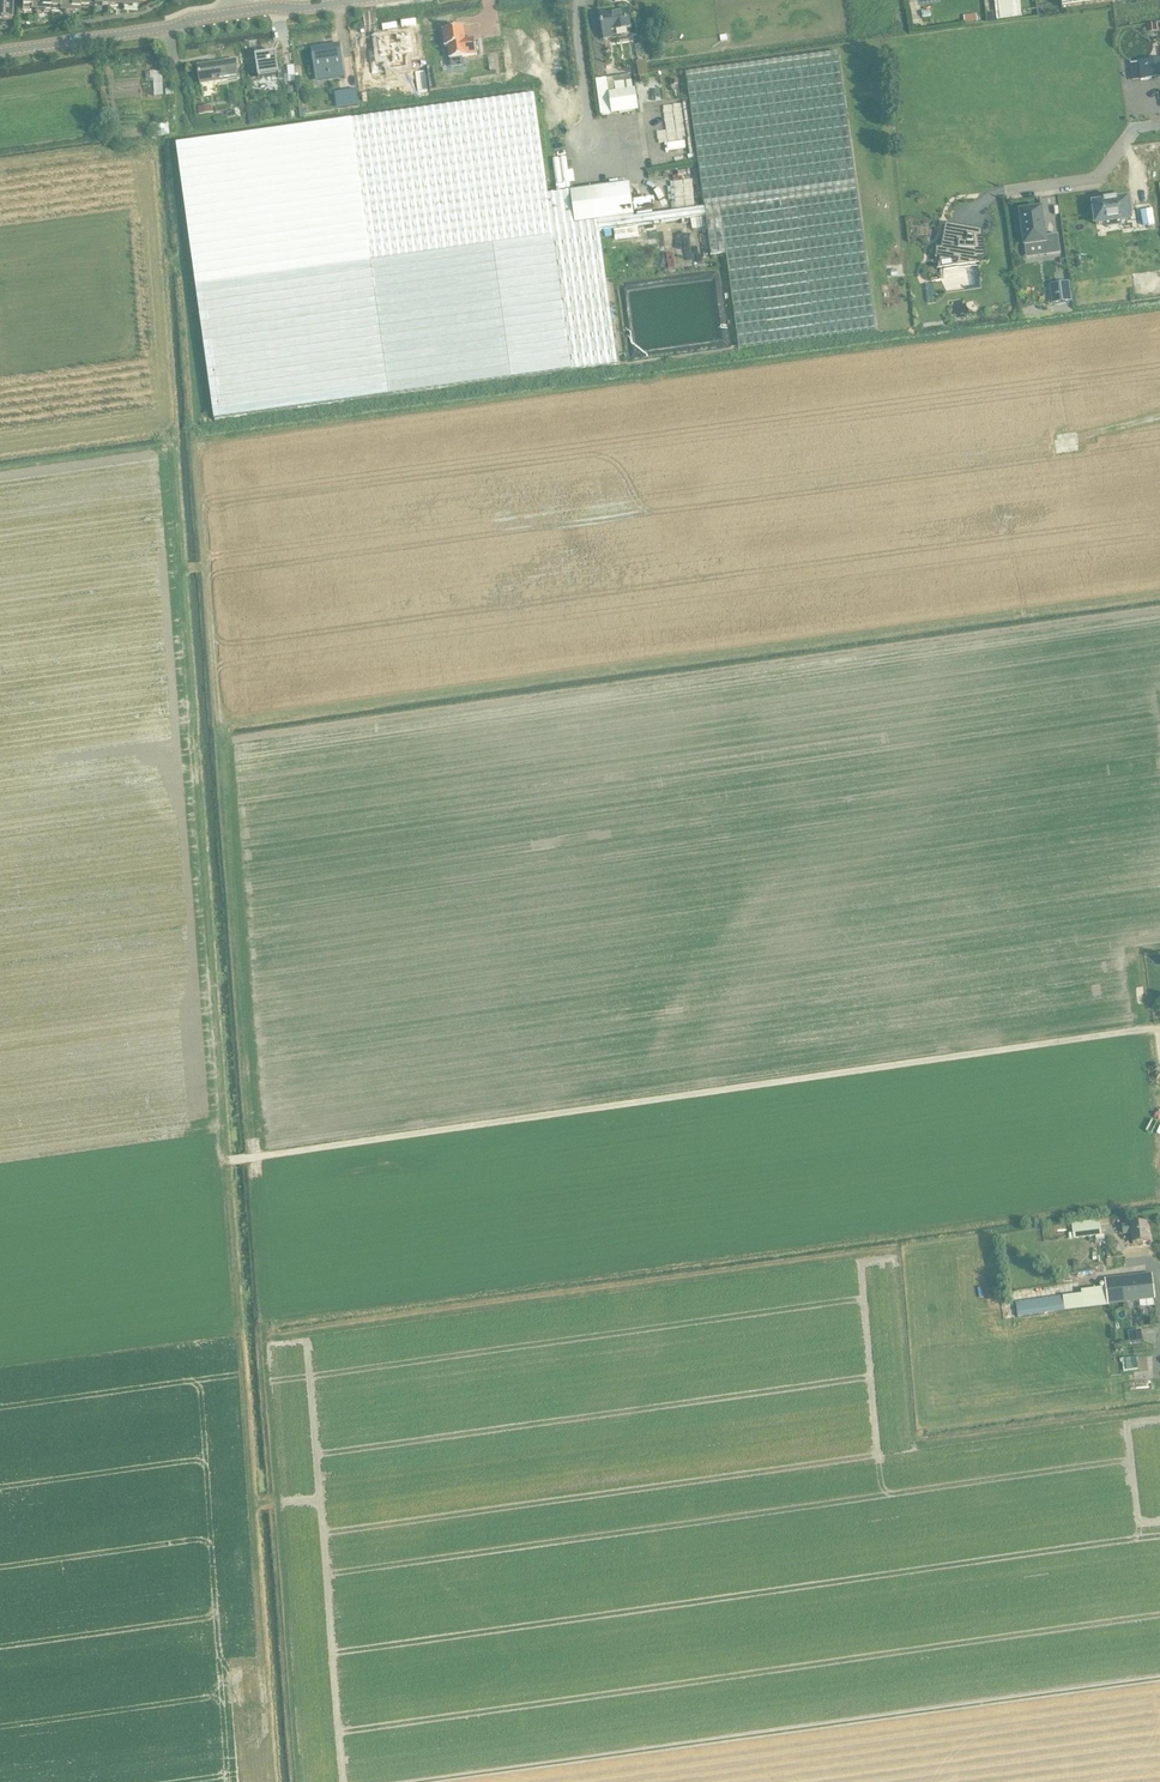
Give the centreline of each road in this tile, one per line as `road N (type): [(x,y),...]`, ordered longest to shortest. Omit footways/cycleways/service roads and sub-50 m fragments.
road 1 (track): [(422,1781),(1159,1679)]
road 2 (tertiary): [(0,52),(235,13)]
road 3 (tertiary): [(235,13),(360,0)]

